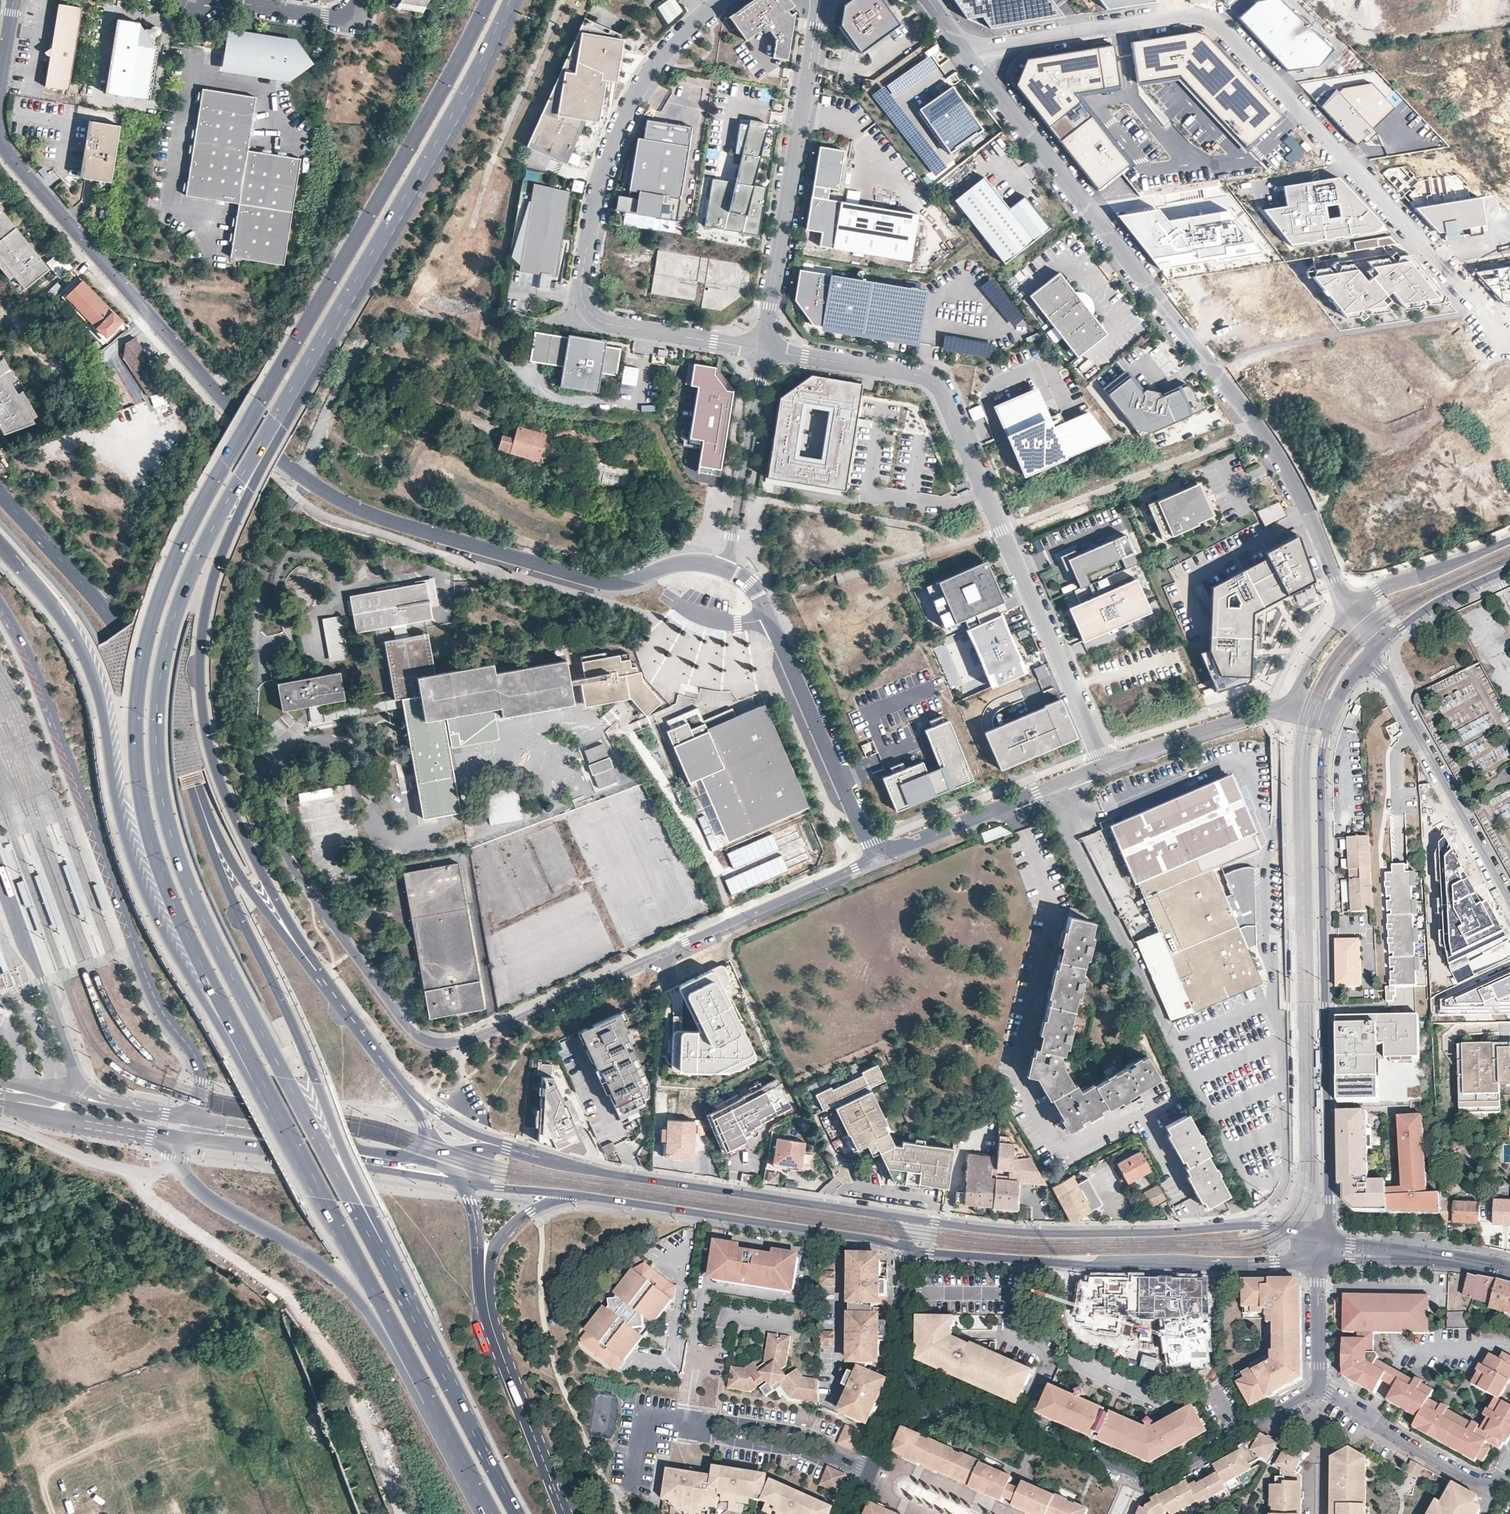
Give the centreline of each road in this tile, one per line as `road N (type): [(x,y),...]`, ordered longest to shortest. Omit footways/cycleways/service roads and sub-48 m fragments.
road 1 (primary): [(489,0),(411,150),(182,535),(144,642),(137,766),(153,851),(257,1072)]
road 2 (residential): [(877,856),(457,1046),(428,1043),(398,1019),(293,871),(253,754),(261,575),(309,480)]
road 3 (primary): [(355,1204),(208,930),(163,799),(158,729),(166,650),(202,550),(243,484)]
road 4 (residential): [(1354,610),(1273,442),(971,54)]
road 5 (residential): [(971,54),(995,43),(1189,15),(1211,19),(1494,316)]
road 6 (secondary): [(0,546),(60,613),(88,663),(146,900),(238,1061),(257,1072)]
road 7 (residential): [(764,349),(937,385),(1105,766)]
road 8 (primary): [(243,484),(462,114),(518,0)]
road 9 (secondary): [(0,606),(36,675),(154,990),(198,1059),(194,1118)]
road 10 (residential): [(720,0),(653,67),(613,140),(582,296),(607,324),(764,349)]
road 11 (primary): [(320,976),(233,812),(208,741),(204,623),(243,484)]
road 12 (secondary): [(1324,1237),(1322,750),(1329,718)]
road 13 (residential): [(303,476),(212,389),(0,141)]
road 14 (residential): [(1319,1388),(1150,1479),(908,1384)]
road 15 (residential): [(401,1513),(356,1391),(307,1324),(167,1215),(133,1171)]
road 16 (residential): [(729,569),(675,561),(613,584),(369,514),(309,480)]
road 17 (secondary): [(905,1247),(1092,1266),(1320,1261)]
road 18 (secondary): [(355,1204),(352,1173),(227,891),(206,820)]
road 19 (secondary): [(206,820),(155,686),(119,632),(0,492)]
road 20 (secondary): [(888,1215),(585,1169),(507,1145)]
road 21 (secondary): [(1324,1237),(1273,1226),(1067,1233),(947,1223)]
road 22 (residential): [(820,0),(764,349)]
road 23 (primary): [(518,1513),(355,1204)]
road 24 (secondary): [(569,1194),(905,1247)]
road 25 (primary): [(257,1072),(412,1362)]
road 26 (residential): [(877,856),(768,615),(729,569)]
road 27 (primary): [(180,1165),(212,1199),(316,1260),(412,1362)]
road 28 (residential): [(1365,660),(1388,682),(1509,903)]
road 29 (primary): [(564,1513),(489,1318),(483,1273)]
road 30 (residential): [(1105,766),(877,856)]
road 31 (residential): [(642,1417),(803,1442),(871,1473)]
road 32 (primary): [(416,1155),(194,1118)]
road 33 (residential): [(764,349),(729,569)]
road 34 (residential): [(1492,1487),(1319,1388)]
road 35 (residential): [(1294,703),(1105,766)]
road 36 (primary): [(194,1118),(0,1082)]
road 37 (primary): [(320,976),(206,820)]
road 38 (primary): [(0,1103),(185,1139)]
road 39 (primary): [(185,1139),(371,1167)]
road 40 (residential): [(303,476),(322,421),(382,311)]
road 41 (primary): [(412,1362),(495,1513)]
road 42 (secondary): [(1509,541),(1378,591),(1354,610)]
road 43 (primary): [(415,1099),(320,976)]
road 44 (residential): [(0,1125),(133,1171)]
road 45 (residential): [(230,0),(336,19),(361,0)]
road 46 (residential): [(905,1247),(908,1384)]
road 47 (secondary): [(1382,639),(1432,603),(1498,573)]
road 48 (residential): [(1320,1261),(1319,1388)]
road 49 (primary): [(483,1273),(516,1222),(569,1194)]

